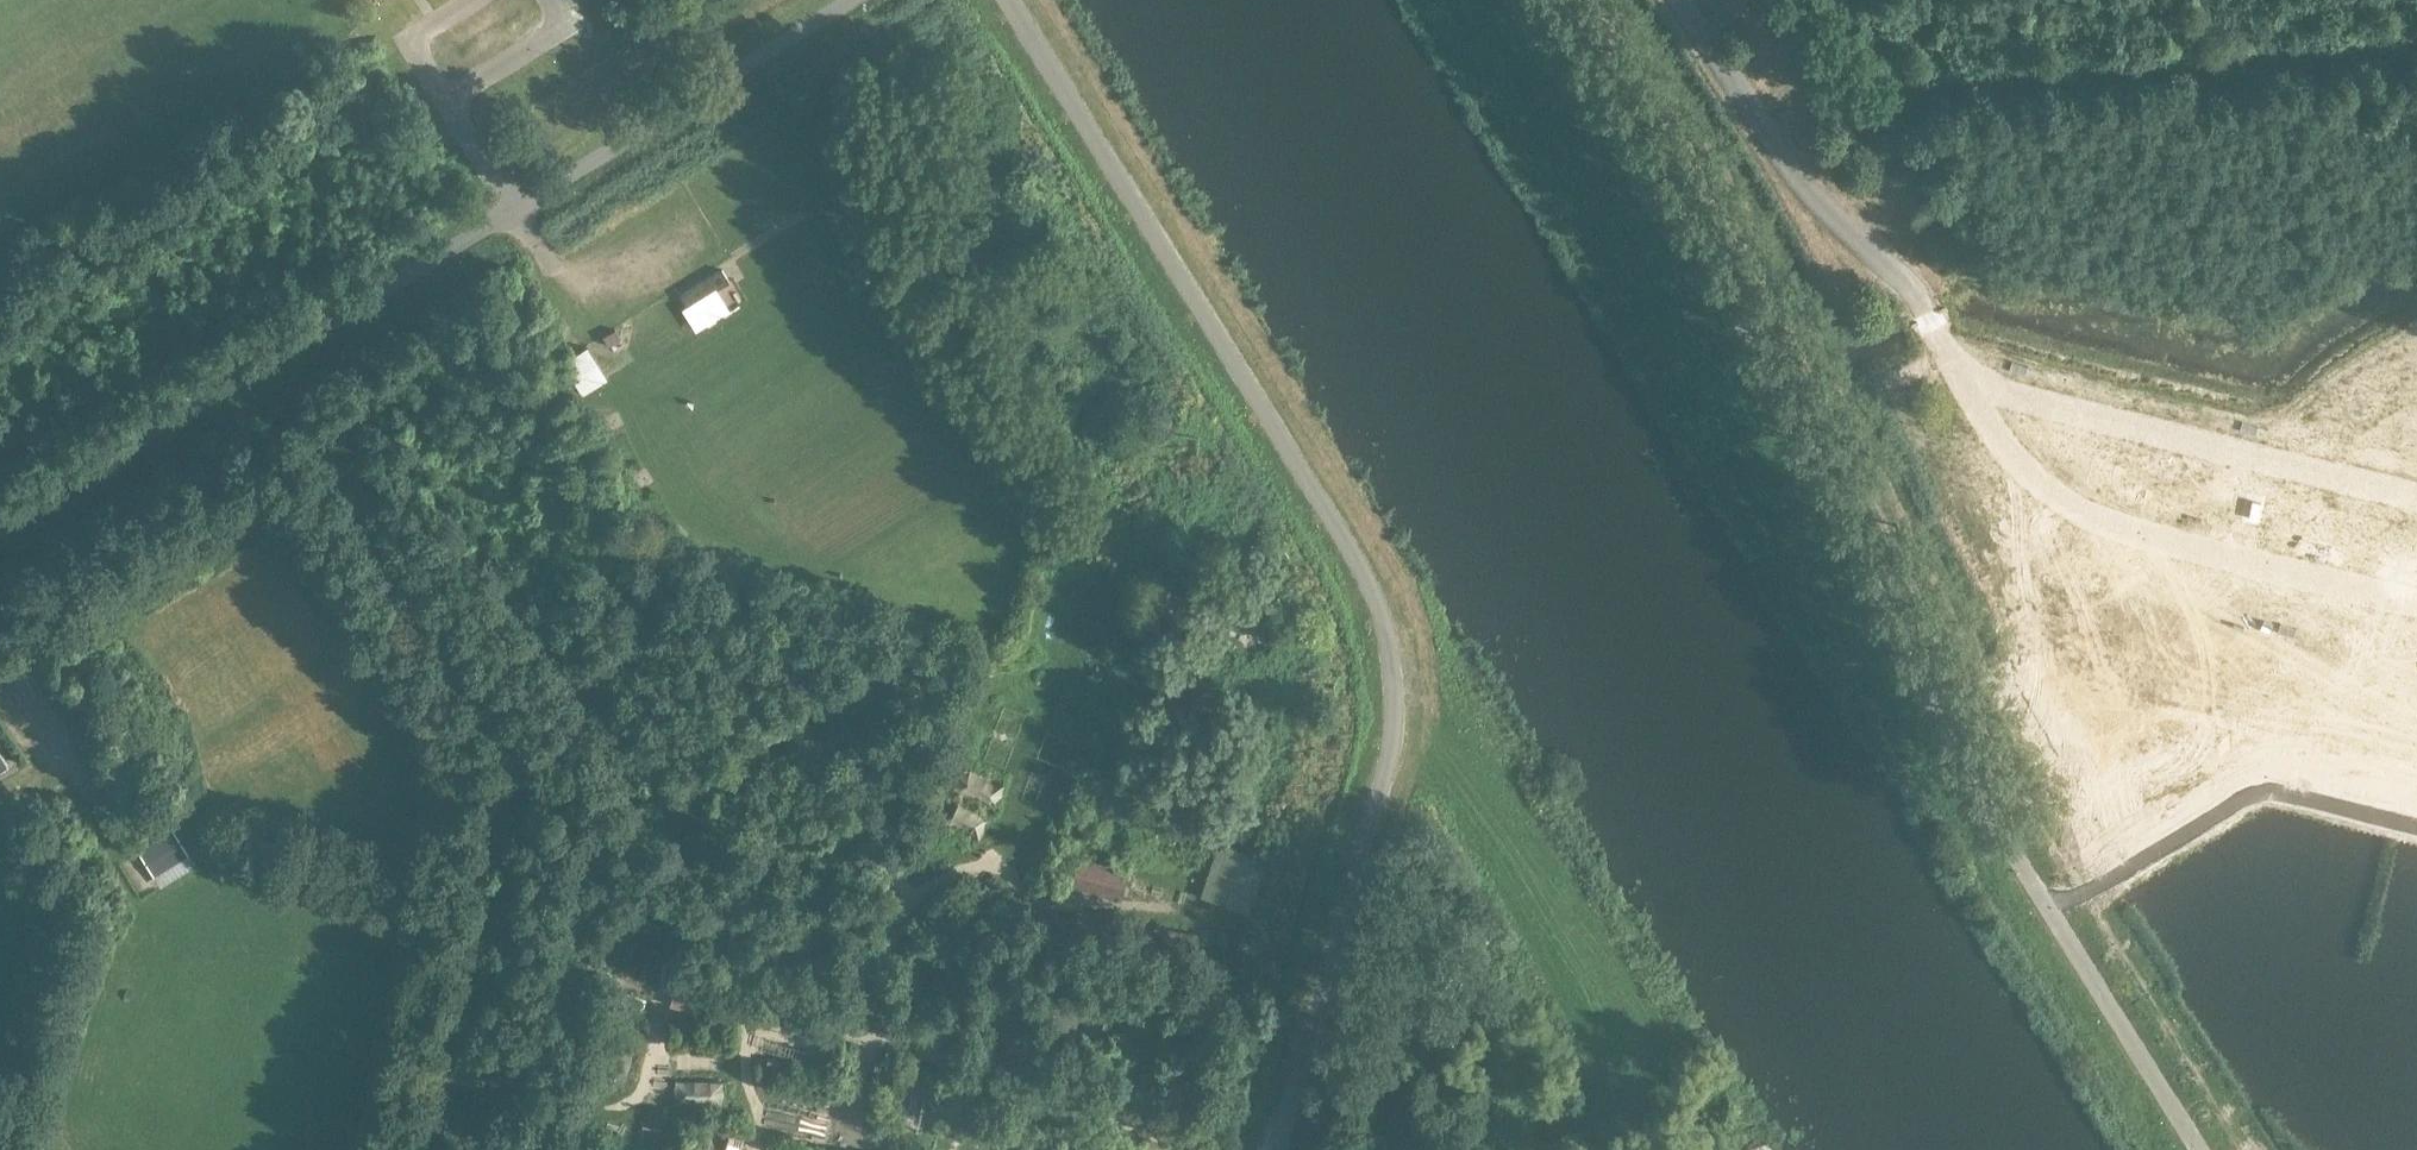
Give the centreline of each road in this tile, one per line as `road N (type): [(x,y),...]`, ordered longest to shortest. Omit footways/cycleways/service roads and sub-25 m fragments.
road 1 (unclassified): [(1281,1149),(1399,726),(1393,656),(1341,535),(1009,0)]
road 2 (unclassified): [(2044,906),(1937,735),(1715,267),(1542,0)]
road 3 (unclassified): [(0,535),(857,0)]
road 4 (residential): [(2416,602),(2019,502),(1963,388),(2286,471)]
road 5 (track): [(428,1149),(446,1084),(574,1119),(658,1101)]
road 6 (residential): [(2286,471),(2309,416),(2416,360)]
road 7 (residential): [(2286,471),(2416,505)]

